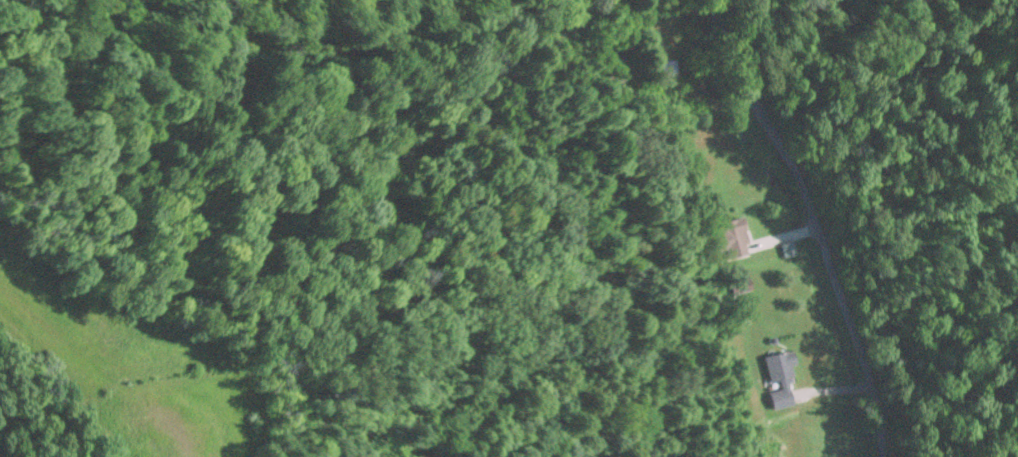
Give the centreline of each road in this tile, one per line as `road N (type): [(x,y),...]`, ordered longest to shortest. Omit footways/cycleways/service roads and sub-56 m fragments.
road 1 (residential): [(884,456),(871,371),(792,175),(708,0)]

